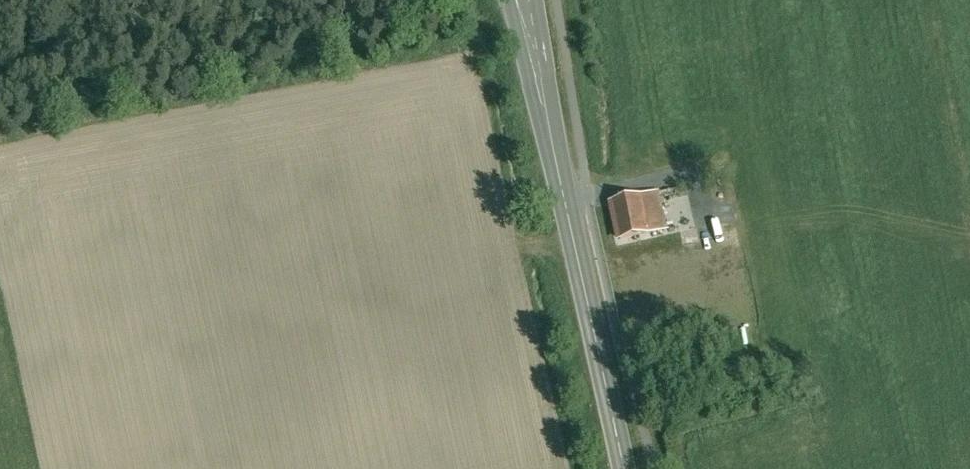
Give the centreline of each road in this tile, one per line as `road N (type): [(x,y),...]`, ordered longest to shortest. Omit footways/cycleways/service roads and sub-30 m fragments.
road 1 (secondary): [(625,468),(526,0)]

